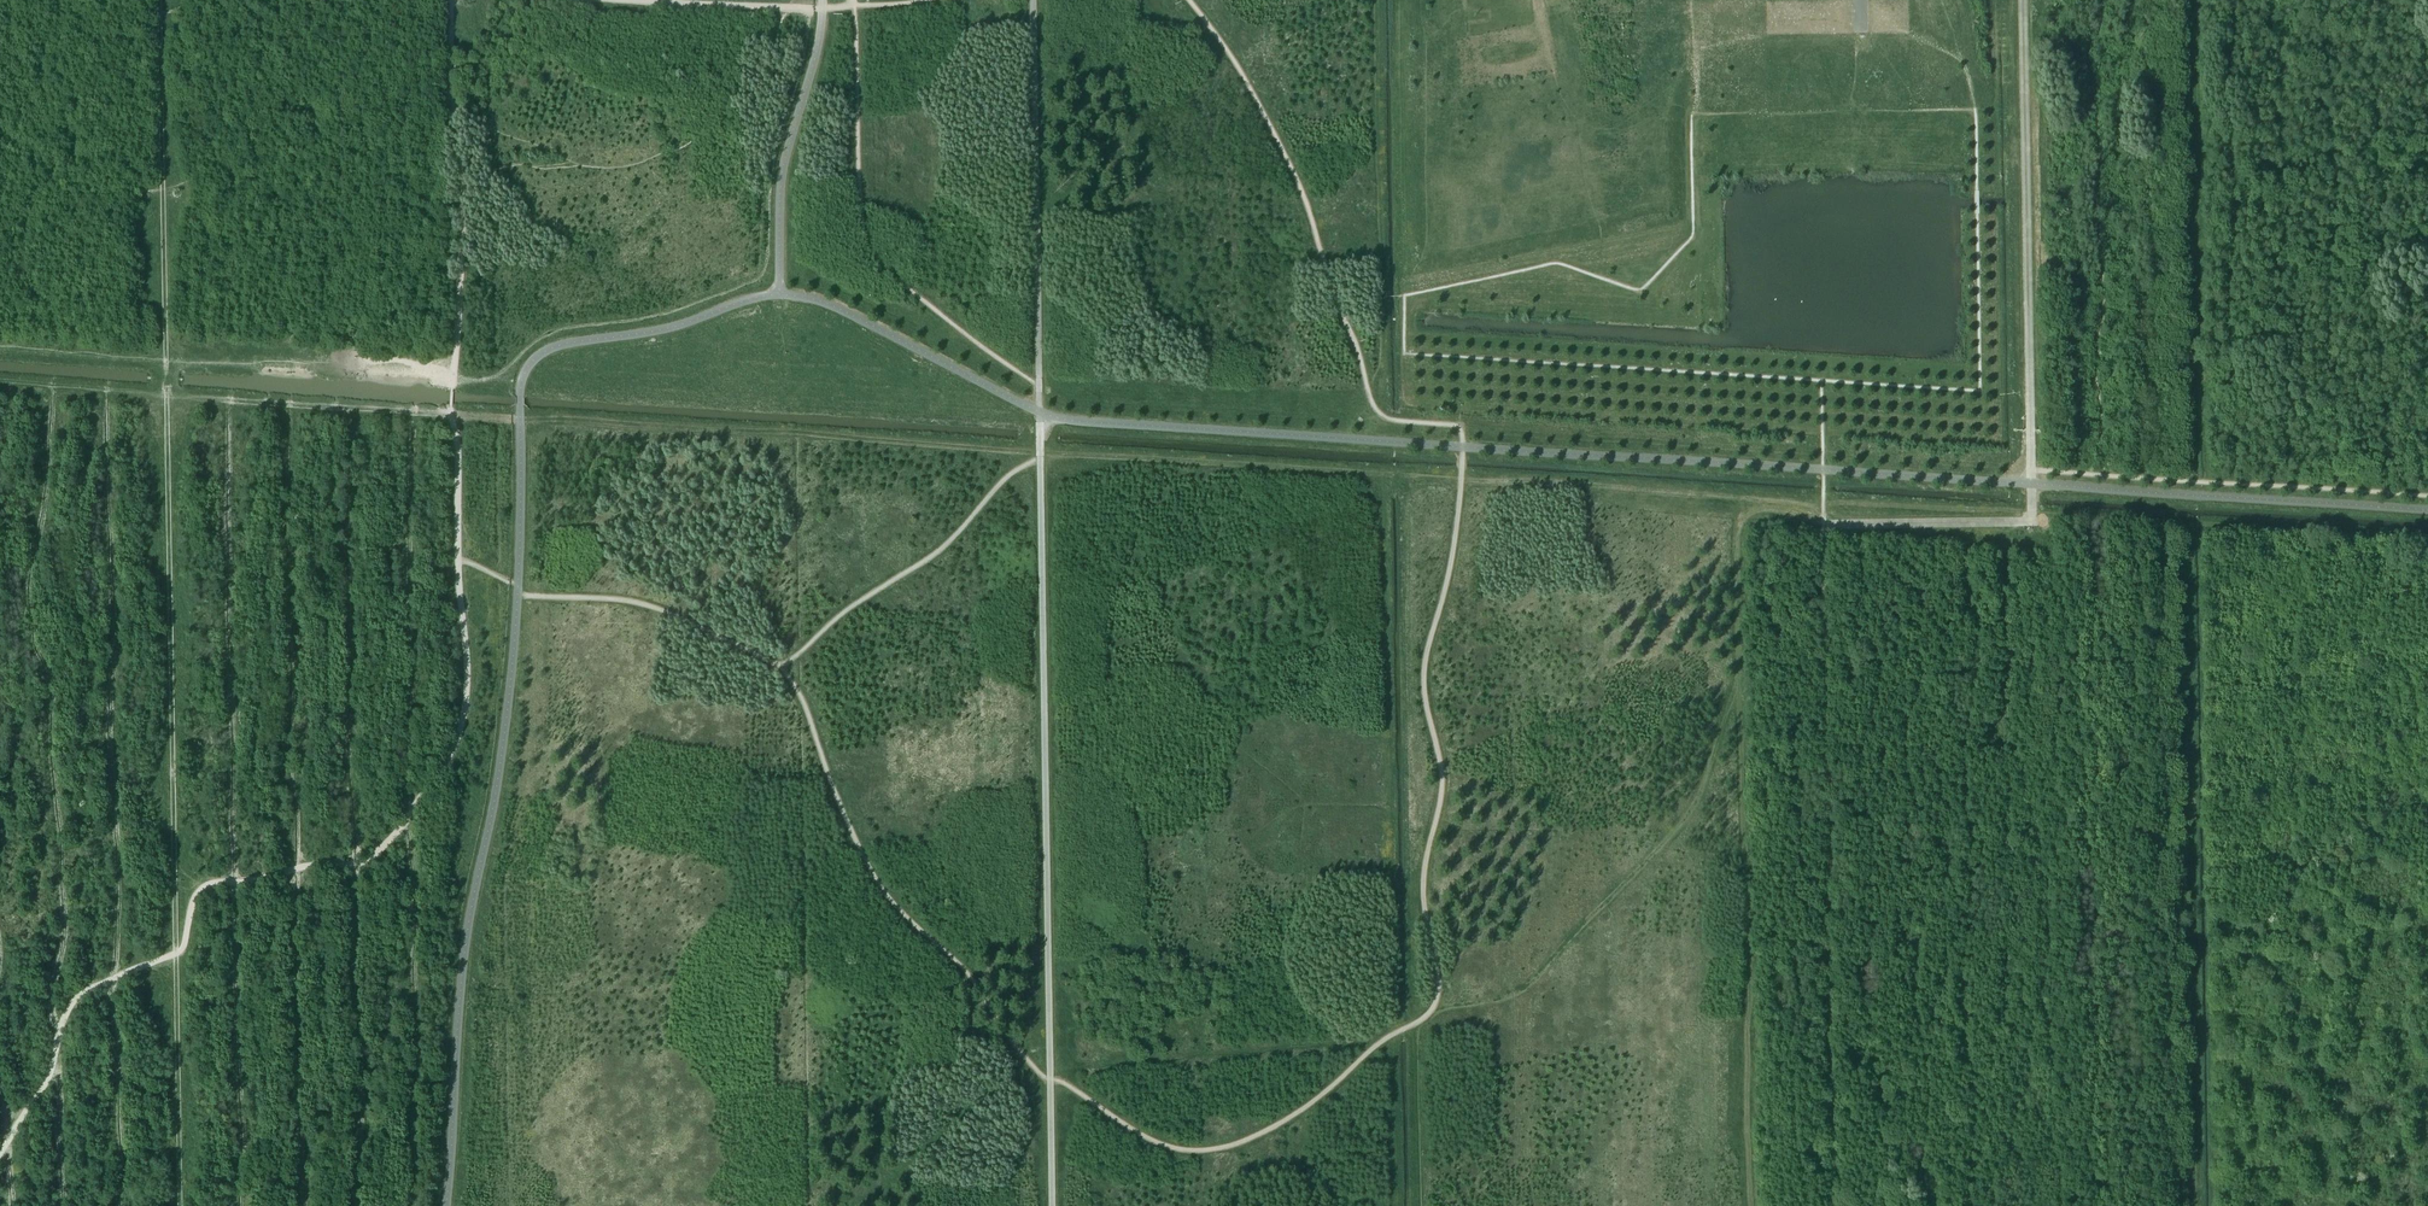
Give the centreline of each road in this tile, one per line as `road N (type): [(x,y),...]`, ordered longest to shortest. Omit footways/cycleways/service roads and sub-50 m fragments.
road 1 (track): [(1053,1205),(1031,0)]
road 2 (track): [(180,1205),(161,0)]
road 3 (track): [(1462,477),(1793,501),(1813,508),(1824,524),(2028,523)]
road 4 (track): [(2029,393),(2022,0)]
road 5 (track): [(1324,471),(1462,477)]

